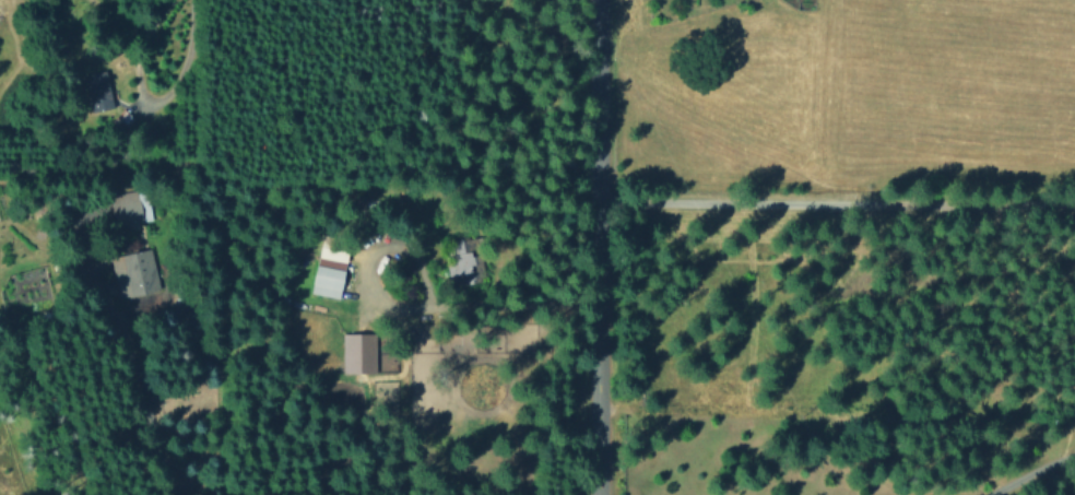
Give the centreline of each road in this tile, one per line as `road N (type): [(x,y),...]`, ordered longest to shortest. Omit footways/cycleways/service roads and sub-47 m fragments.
road 1 (residential): [(587,494),(593,0)]

